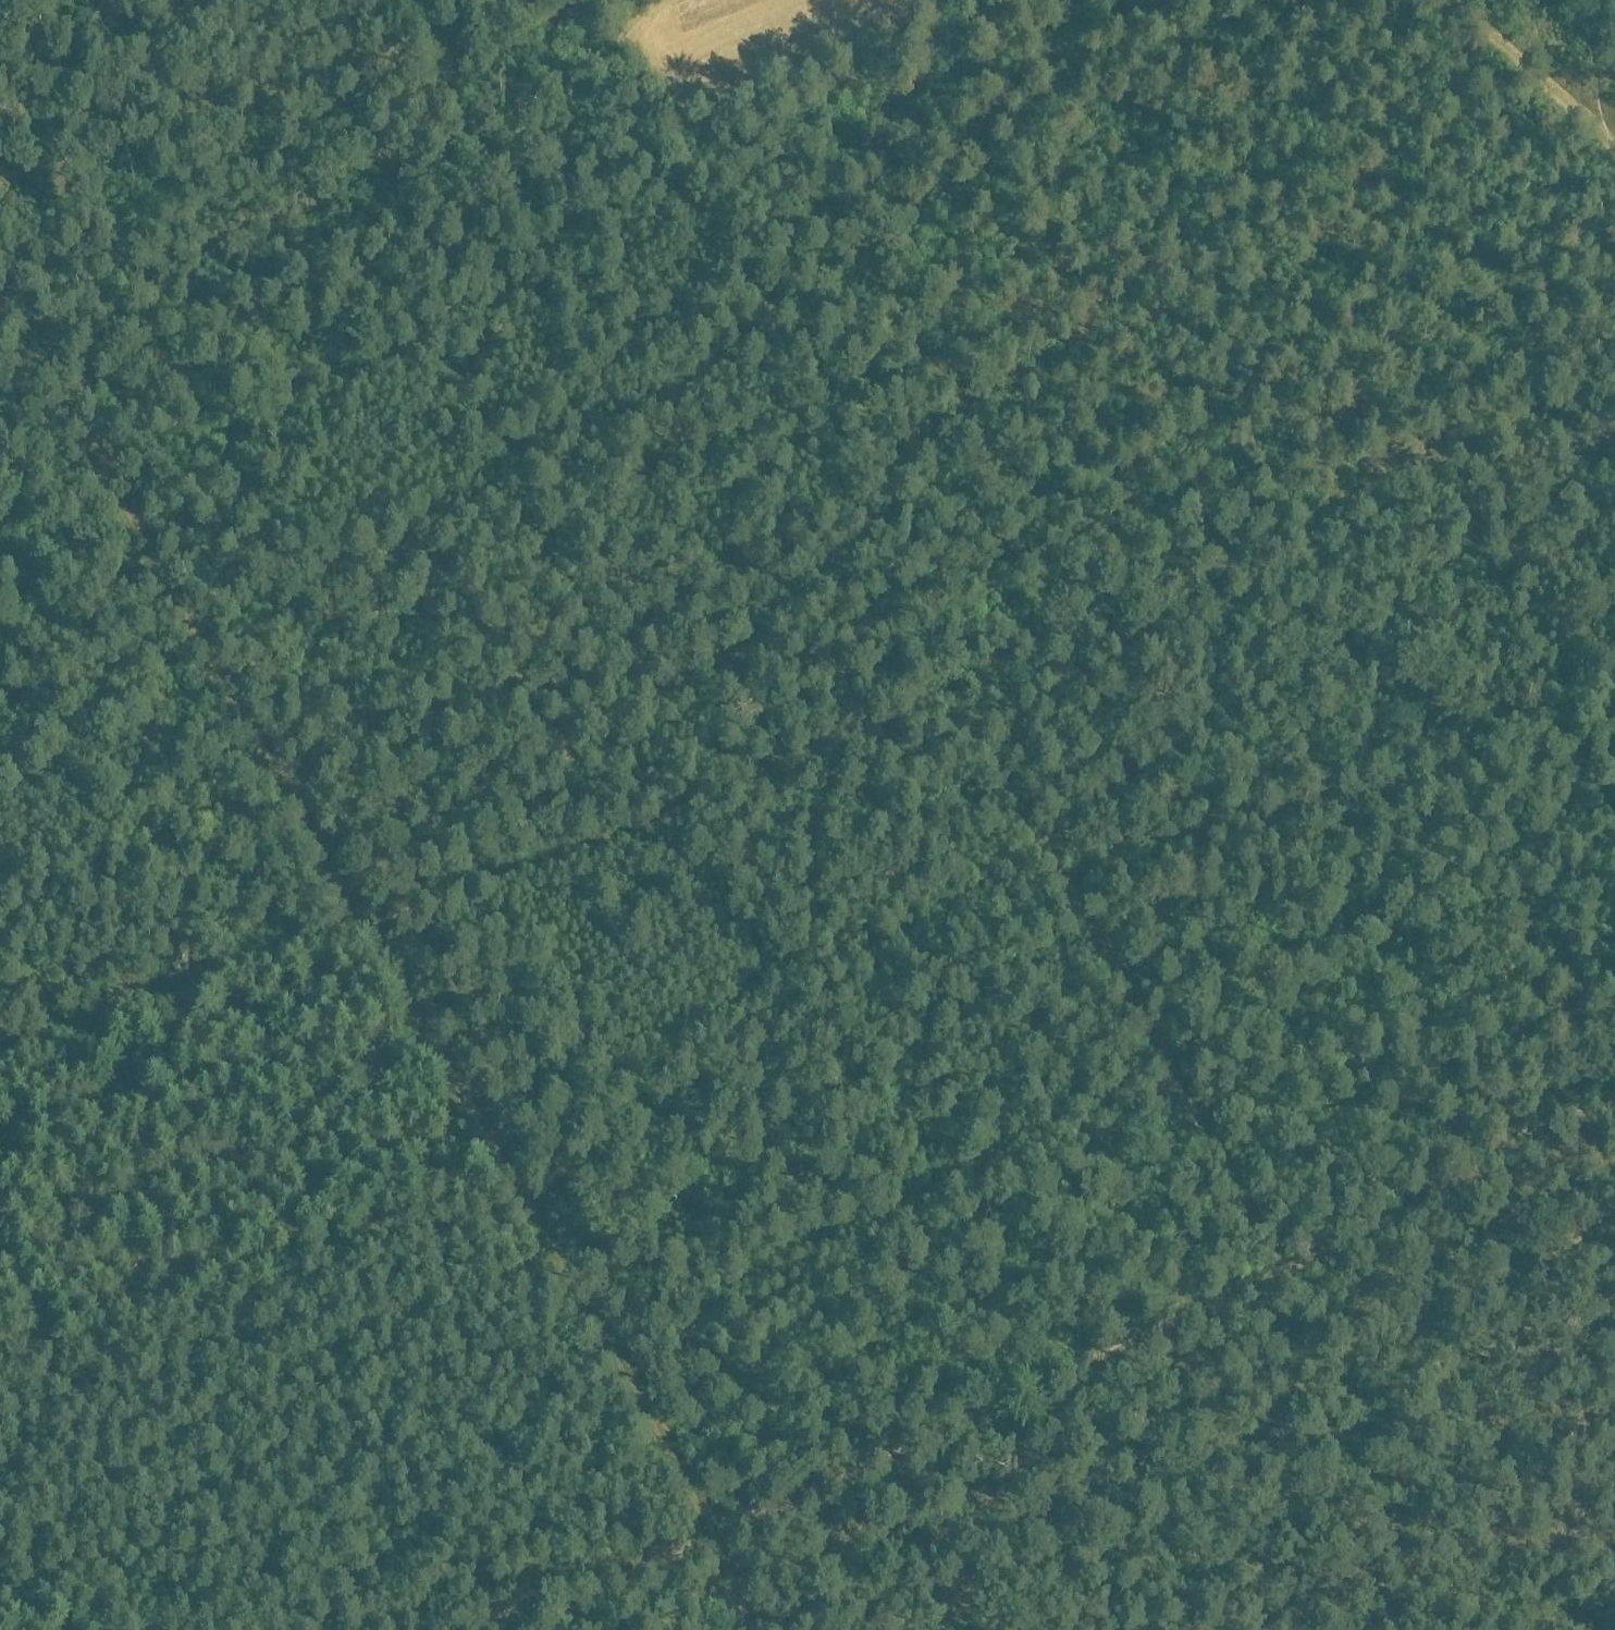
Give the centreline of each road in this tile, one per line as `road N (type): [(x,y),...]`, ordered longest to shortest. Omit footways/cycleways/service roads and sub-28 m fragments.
road 1 (track): [(0,1059),(939,732),(1195,604),(1348,496),(1412,473),(1614,454)]
road 2 (track): [(717,1538),(935,1445),(1156,1301),(1392,1213),(1600,1104),(1614,1104)]
road 3 (track): [(971,0),(42,357)]
road 4 (track): [(472,1629),(717,1538)]
road 5 (track): [(1585,108),(1457,0)]

